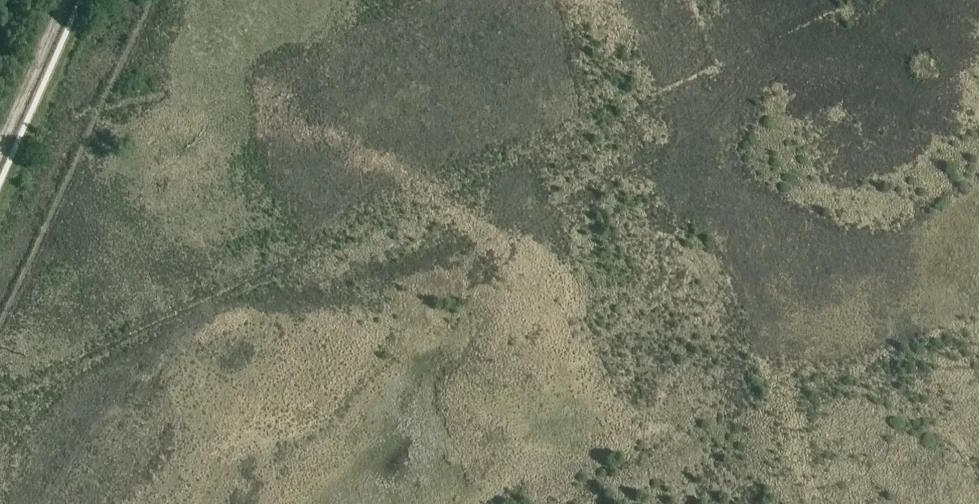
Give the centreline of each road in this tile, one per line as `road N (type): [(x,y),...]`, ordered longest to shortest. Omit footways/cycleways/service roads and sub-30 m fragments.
road 1 (track): [(0,155),(68,0)]

